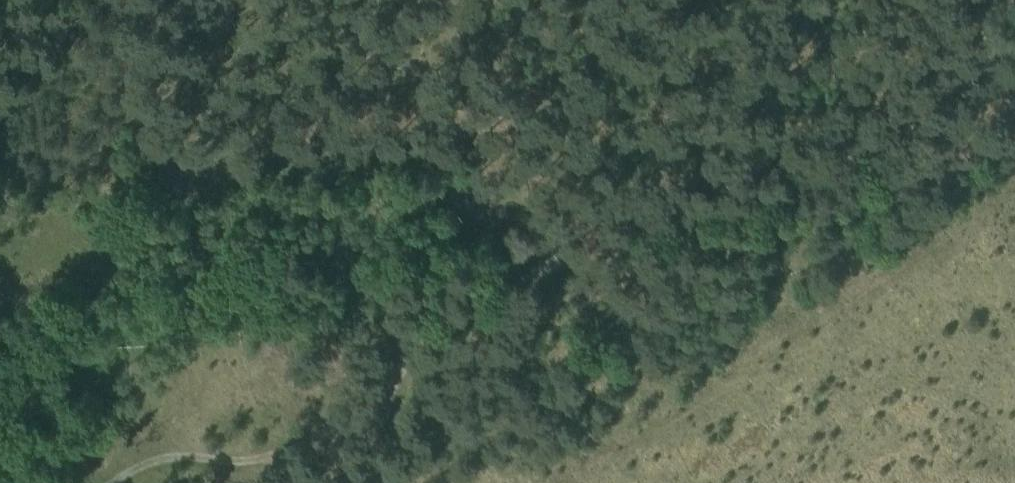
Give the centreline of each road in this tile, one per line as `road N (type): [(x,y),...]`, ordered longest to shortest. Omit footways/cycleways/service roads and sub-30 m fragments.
road 1 (track): [(114,482),(178,453),(249,460),(315,437),(376,399),(446,315),(574,249)]
road 2 (track): [(574,249),(694,191),(1014,91)]
road 3 (track): [(405,62),(552,192),(574,249)]

